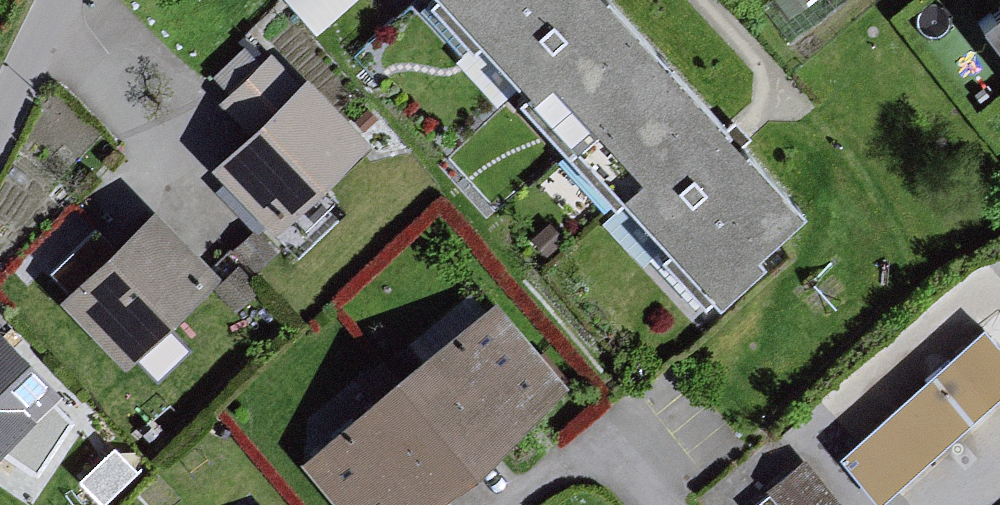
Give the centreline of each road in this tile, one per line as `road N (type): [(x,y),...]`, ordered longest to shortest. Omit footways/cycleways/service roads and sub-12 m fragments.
road 1 (residential): [(0,115),(59,0)]

